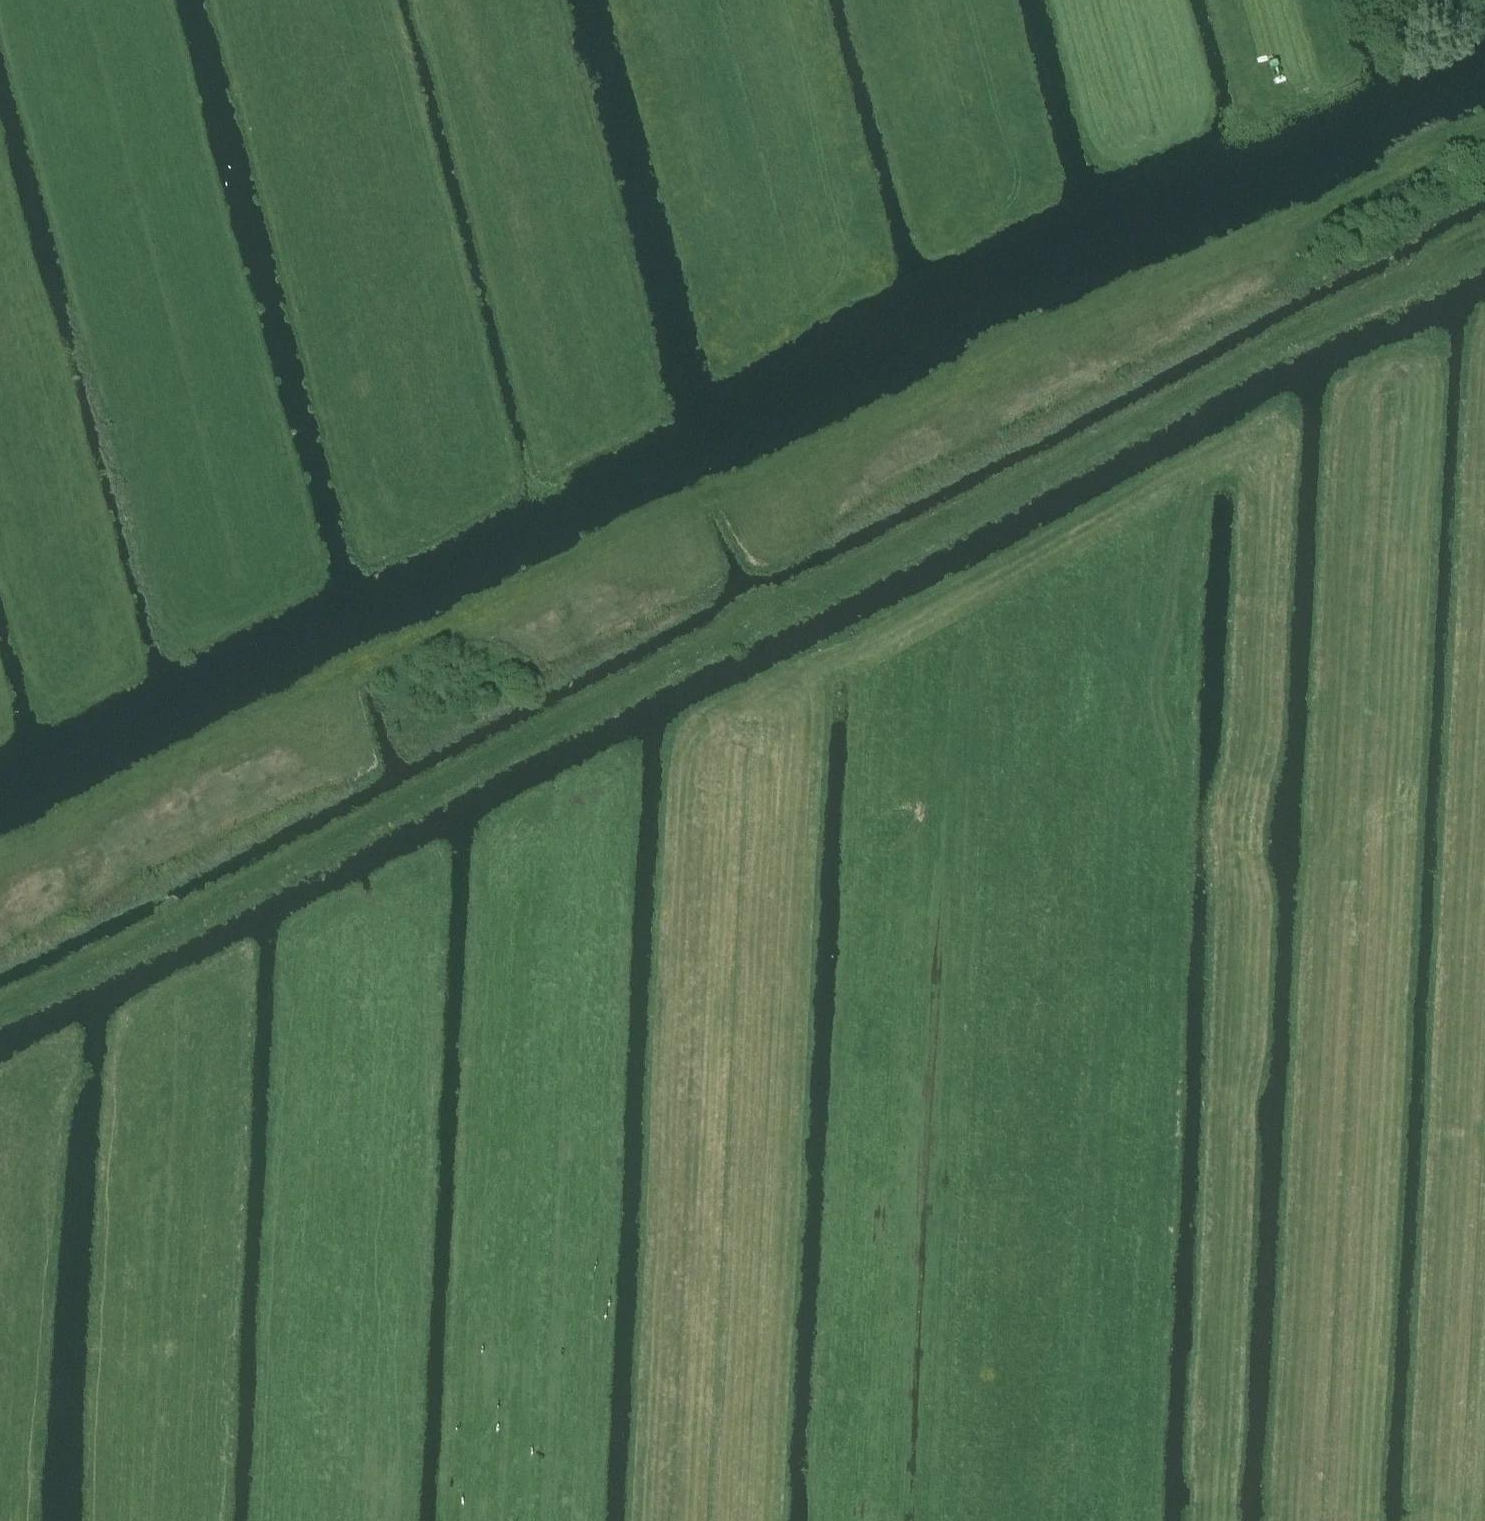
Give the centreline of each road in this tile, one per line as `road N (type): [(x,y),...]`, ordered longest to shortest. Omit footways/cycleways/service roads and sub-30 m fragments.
road 1 (track): [(0,1011),(1484,242)]

